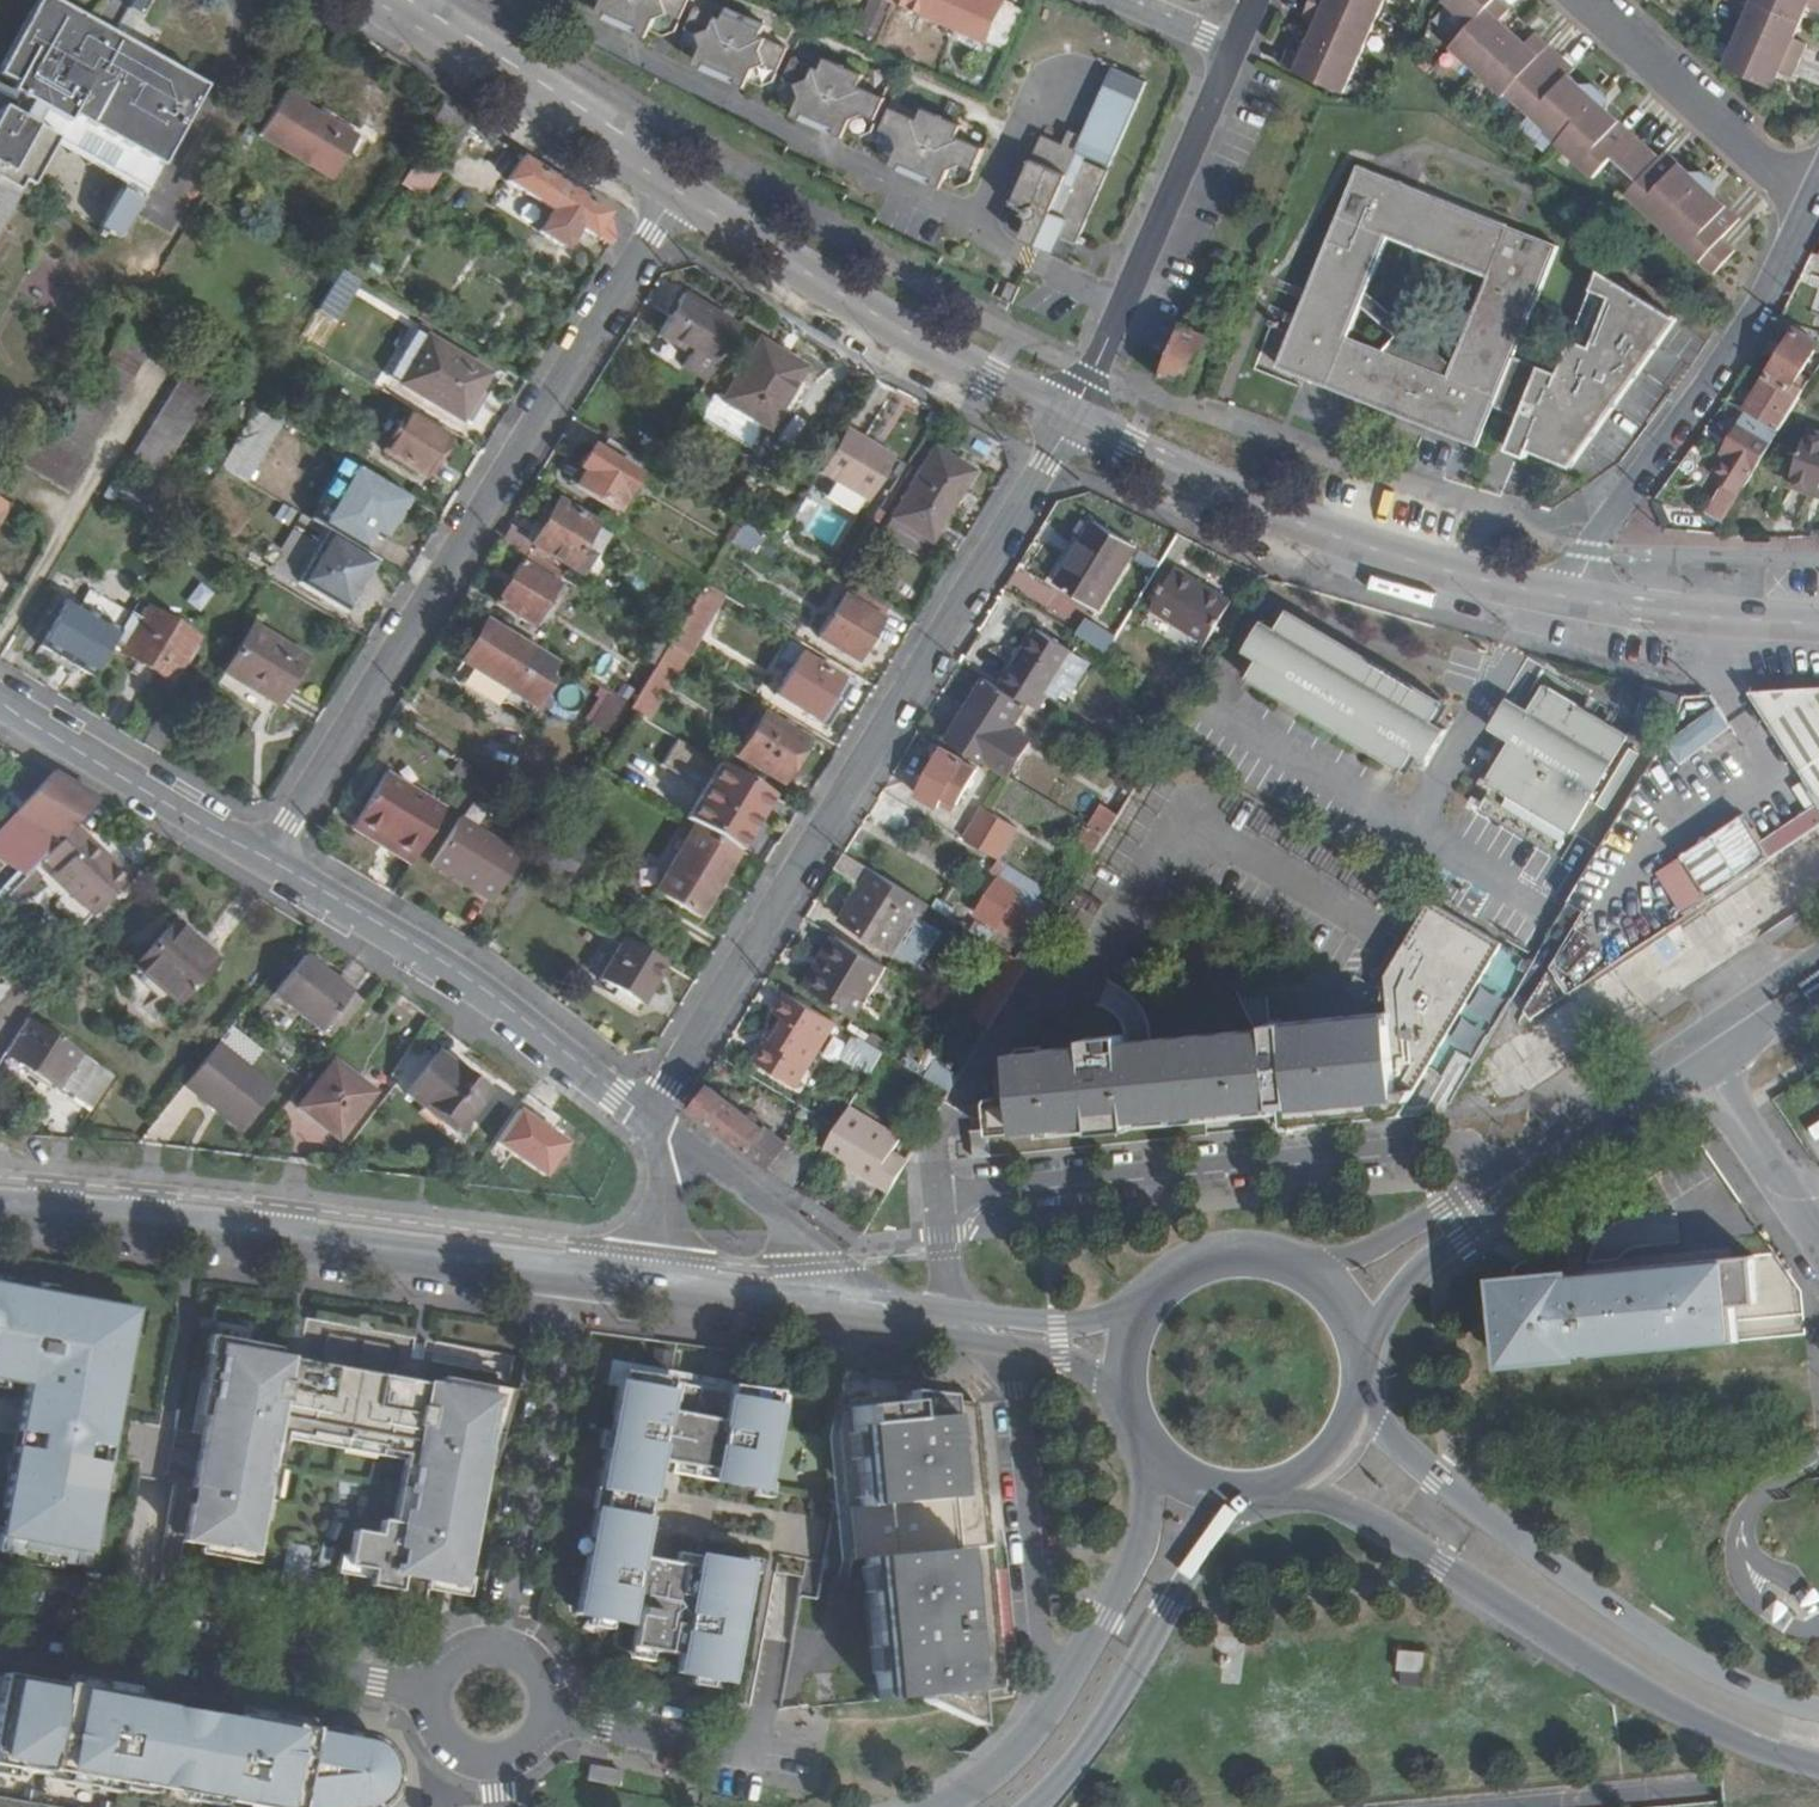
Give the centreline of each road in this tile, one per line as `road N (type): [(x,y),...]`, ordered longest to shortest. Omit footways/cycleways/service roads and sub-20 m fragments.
road 1 (residential): [(1071,417),(649,1116)]
road 2 (residential): [(678,191),(263,862)]
road 3 (residential): [(951,1315),(938,1198),(1456,1149),(1481,1160),(1487,1181)]
road 4 (primary): [(1285,1490),(1342,1507),(1716,1732),(1818,1766)]
road 5 (secondary): [(0,1213),(191,1229),(567,1278)]
road 6 (primary): [(1818,1709),(1713,1672),(1528,1548),(1393,1439),(1364,1390)]
road 7 (tertiary): [(1576,600),(1335,536),(1071,417)]
road 8 (residential): [(1576,600),(1610,515),(1744,328),(1817,195)]
road 9 (residential): [(263,862),(649,1116)]
road 10 (tertiary): [(1071,417),(989,377),(678,191)]
road 11 (residential): [(437,1696),(0,1611)]
road 12 (residential): [(1234,45),(1071,417)]
road 13 (primary): [(1036,1806),(1104,1725),(1202,1554),(1252,1496)]
road 14 (residential): [(567,1278),(506,1651)]
road 15 (residential): [(778,1586),(749,1746),(544,1719)]
road 16 (residential): [(1009,1346),(1050,1713)]
road 17 (tertiary): [(678,191),(376,0)]
road 18 (residential): [(0,700),(263,862)]
road 19 (residential): [(1580,0),(1775,176),(1817,195)]
road 20 (residential): [(872,1307),(770,1210),(649,1116)]
road 21 (primary): [(1149,1450),(1139,1549),(1050,1713)]
road 22 (primary): [(1818,1778),(1542,1806)]
road 23 (tertiary): [(1360,1343),(1423,1270),(1478,1229),(1534,1162)]
road 24 (tertiary): [(1818,625),(1576,600)]
road 25 (residential): [(1696,1051),(1818,1247)]
road 26 (tertiary): [(1487,1181),(1374,1248),(1302,1271)]
road 27 (secondary): [(1148,1304),(1058,1324),(951,1315)]
road 28 (secondary): [(816,1311),(870,1329),(1009,1346)]
road 29 (tertiary): [(1534,1162),(1696,1051)]
road 30 (residential): [(649,1116),(662,1163),(651,1290)]
road 31 (primary): [(1302,1271),(1262,1258),(1219,1259),(1179,1275),(1148,1304)]
road 32 (secondary): [(651,1290),(816,1311)]
road 33 (tertiary): [(1696,1051),(1818,968)]
road 34 (primary): [(1050,1713),(978,1785),(940,1806)]
road 35 (primary): [(1285,1490),(1323,1467),(1351,1433),(1364,1390)]
road 36 (secondary): [(1009,1346),(1062,1360),(1127,1402)]

